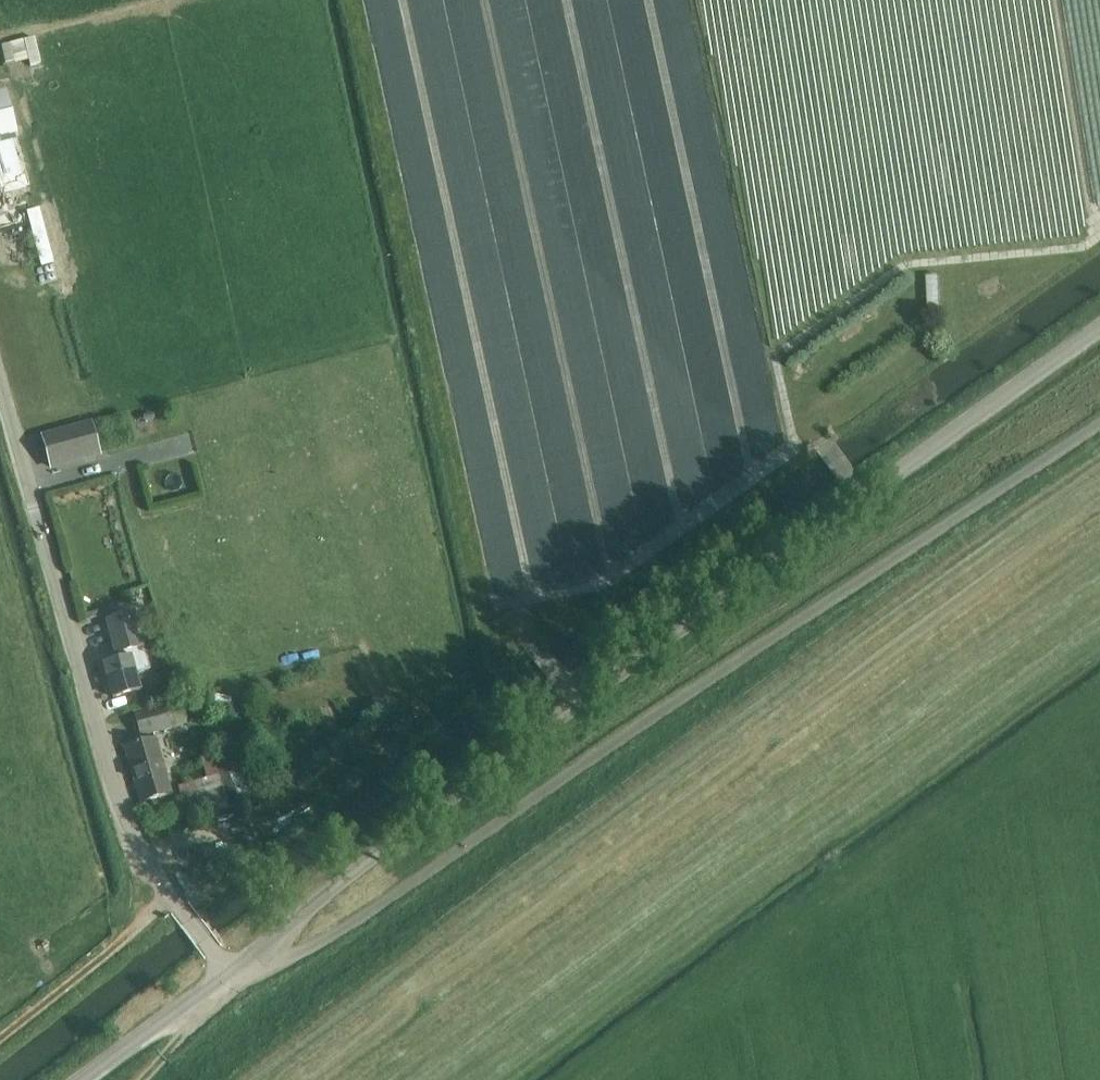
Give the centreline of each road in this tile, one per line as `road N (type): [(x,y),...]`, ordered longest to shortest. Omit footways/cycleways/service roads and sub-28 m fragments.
road 1 (unclassified): [(239,967),(333,886),(1099,336)]
road 2 (unclassified): [(239,967),(276,962),(332,937),(1099,442)]
road 3 (unclassified): [(239,967),(208,946),(124,813),(0,367)]
road 4 (unclassified): [(84,1079),(239,967)]

